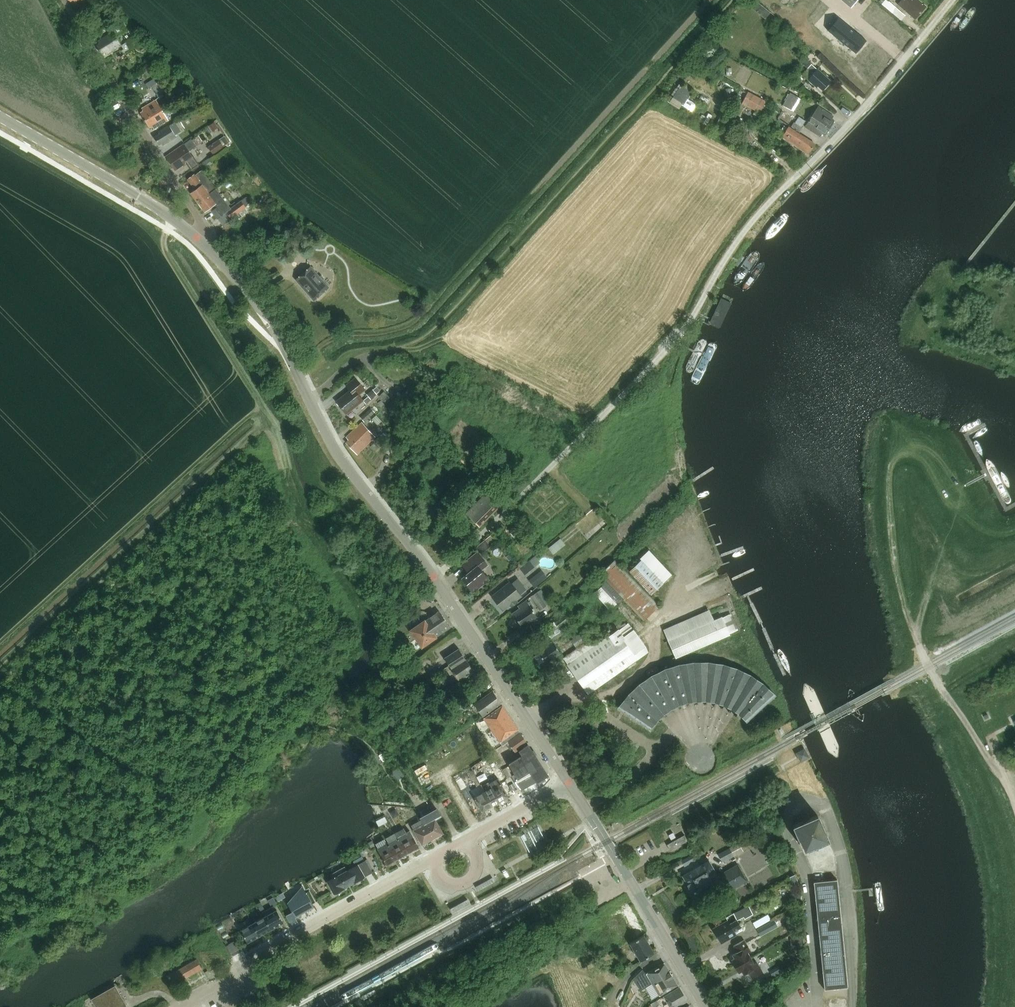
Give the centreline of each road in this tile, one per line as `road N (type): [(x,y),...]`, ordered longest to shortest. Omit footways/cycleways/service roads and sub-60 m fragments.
road 1 (residential): [(435,578),(650,367),(747,227),(953,0)]
road 2 (track): [(1014,802),(929,665),(901,579),(892,471),(917,461),(944,504),(953,510),(964,499),(953,479),(928,462)]
road 3 (secondary): [(435,578),(332,442),(263,313),(195,236)]
road 4 (residential): [(178,1006),(434,858)]
road 5 (residential): [(64,0),(199,219),(195,236)]
road 6 (secondary): [(704,1006),(570,783)]
road 7 (secondary): [(570,783),(435,578)]
road 8 (secondary): [(195,236),(0,116)]
road 9 (track): [(167,229),(165,254),(258,403)]
road 10 (unclassified): [(434,858),(570,783)]

